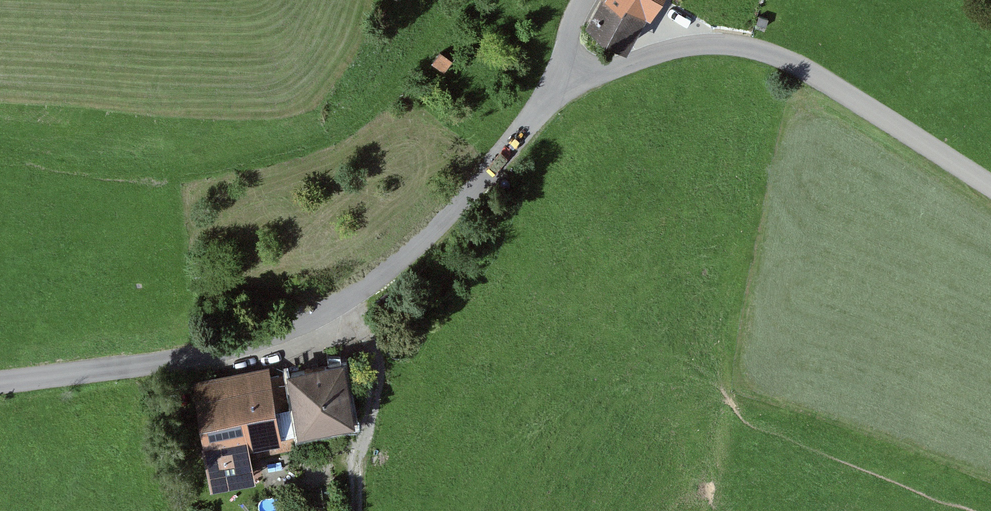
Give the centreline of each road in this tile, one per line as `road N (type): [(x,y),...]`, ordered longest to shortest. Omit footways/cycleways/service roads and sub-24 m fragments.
road 1 (tertiary): [(558,85),(453,214),(338,304),(207,353),(0,380)]
road 2 (tertiary): [(558,85),(683,46),(749,46),(794,64),(990,187)]
road 3 (track): [(354,510),(356,455),(375,376),(369,349),(338,304)]

